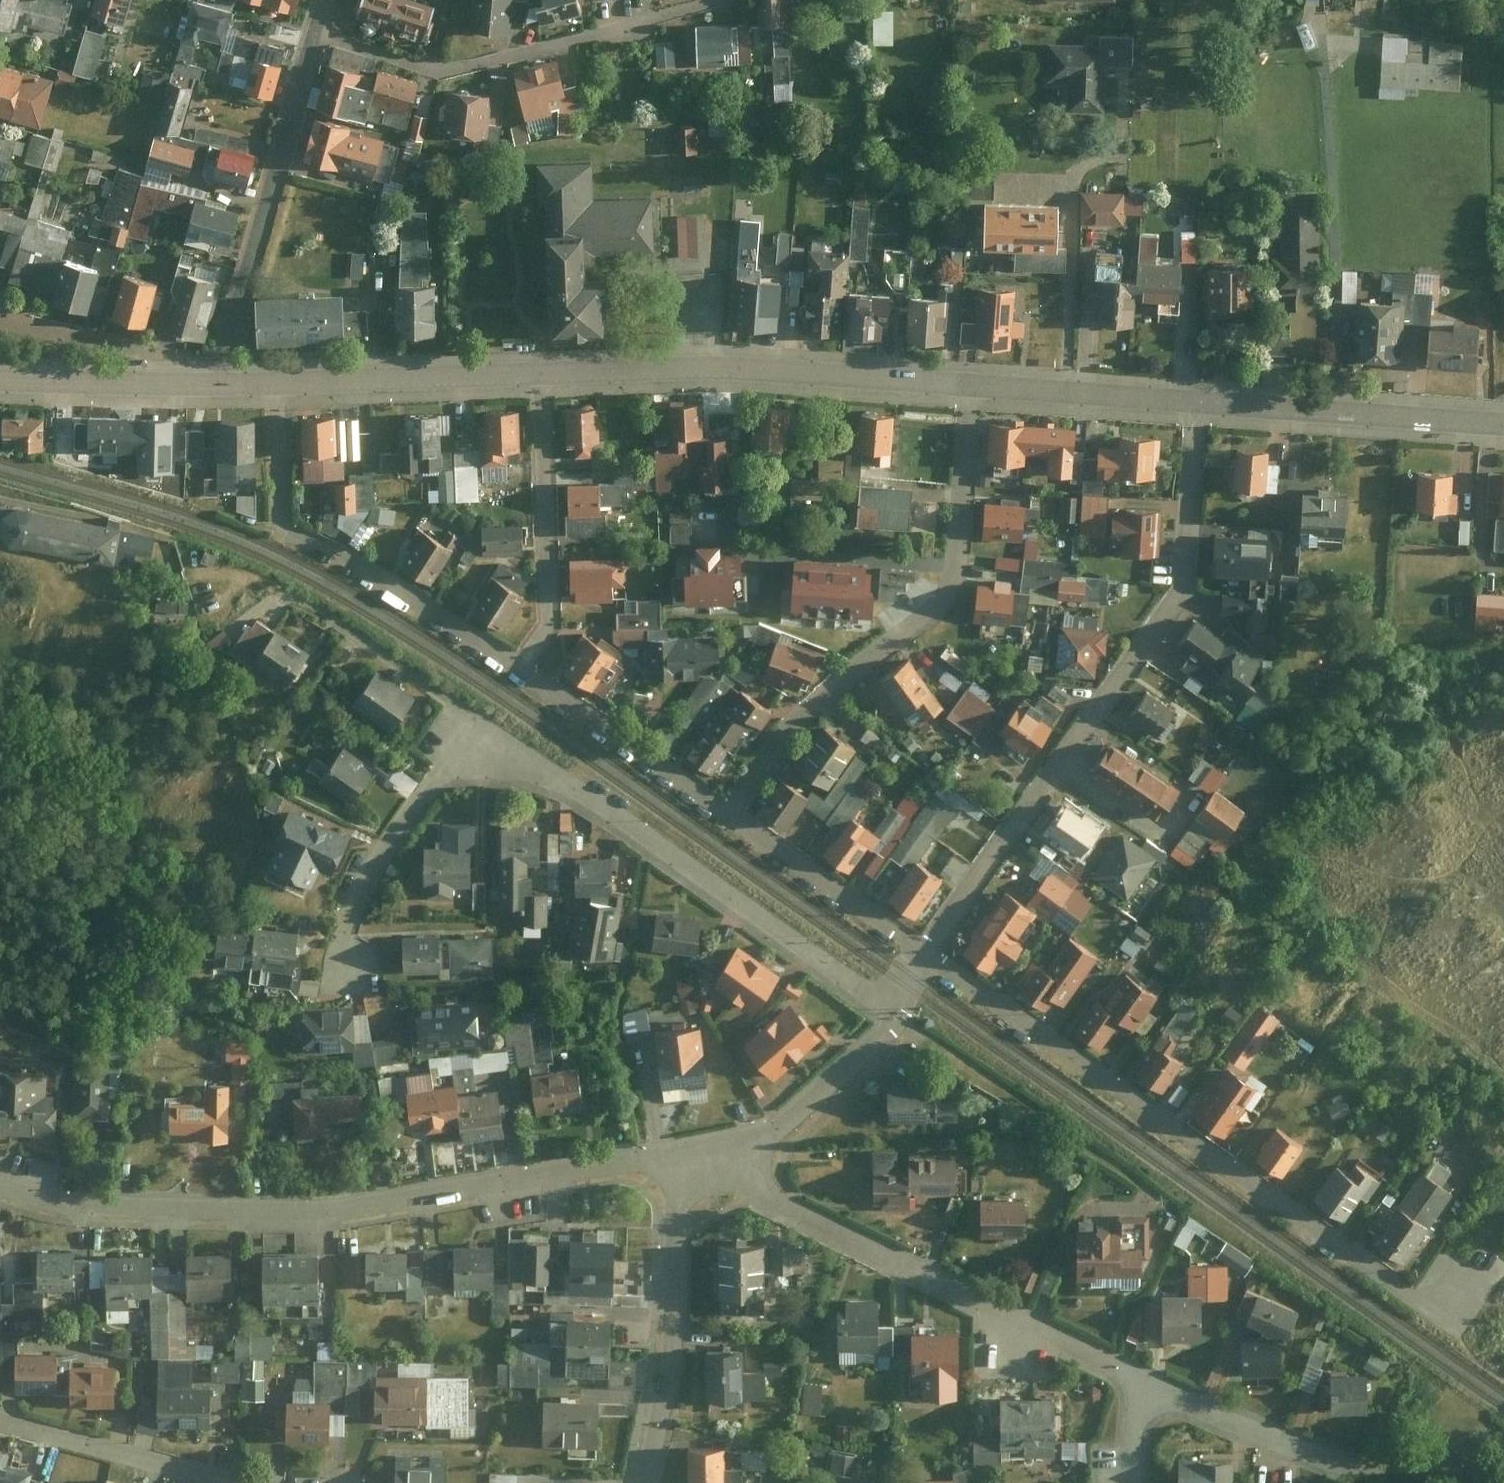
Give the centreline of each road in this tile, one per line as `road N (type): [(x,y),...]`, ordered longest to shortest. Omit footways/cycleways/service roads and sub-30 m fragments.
road 1 (residential): [(890,1015),(650,837),(519,760),(487,753),(455,766),(364,887),(347,917),(341,991)]
road 2 (residential): [(0,1187),(88,1208),(190,1214),(357,1210),(647,1164),(679,1176)]
road 3 (residential): [(1459,1307),(1436,1308),(928,950)]
road 4 (residential): [(928,950),(1187,586),(1200,403)]
road 5 (residential): [(732,811),(798,719),(951,587),(960,564),(970,388)]
road 6 (residential): [(731,1165),(774,1206),(1144,1381)]
road 7 (residential): [(546,375),(723,371),(970,388)]
road 8 (residential): [(316,33),(447,69),(725,0)]
road 9 (residential): [(527,674),(290,525),(283,507),(284,384)]
road 10 (residential): [(316,33),(217,384)]
road 11 (residential): [(679,1176),(671,1367),(646,1482)]
road 12 (residential): [(527,674),(555,627),(546,375)]
road 13 (residential): [(1200,403),(1503,426)]
road 14 (residential): [(284,384),(546,375)]
road 15 (residential): [(1144,1381),(1385,1478)]
road 16 (residential): [(732,811),(527,674)]
road 17 (residential): [(928,950),(732,811)]
road 18 (residential): [(970,388),(1200,403)]
road 19 (residential): [(217,384),(188,363),(0,315)]
road 20 (residential): [(0,1423),(219,1482)]
road 21 (residential): [(731,1165),(786,1127),(885,1035),(890,1015)]
road 22 (residential): [(0,379),(217,384)]
road 23 (track): [(1385,1478),(1466,1462),(1501,1482)]

